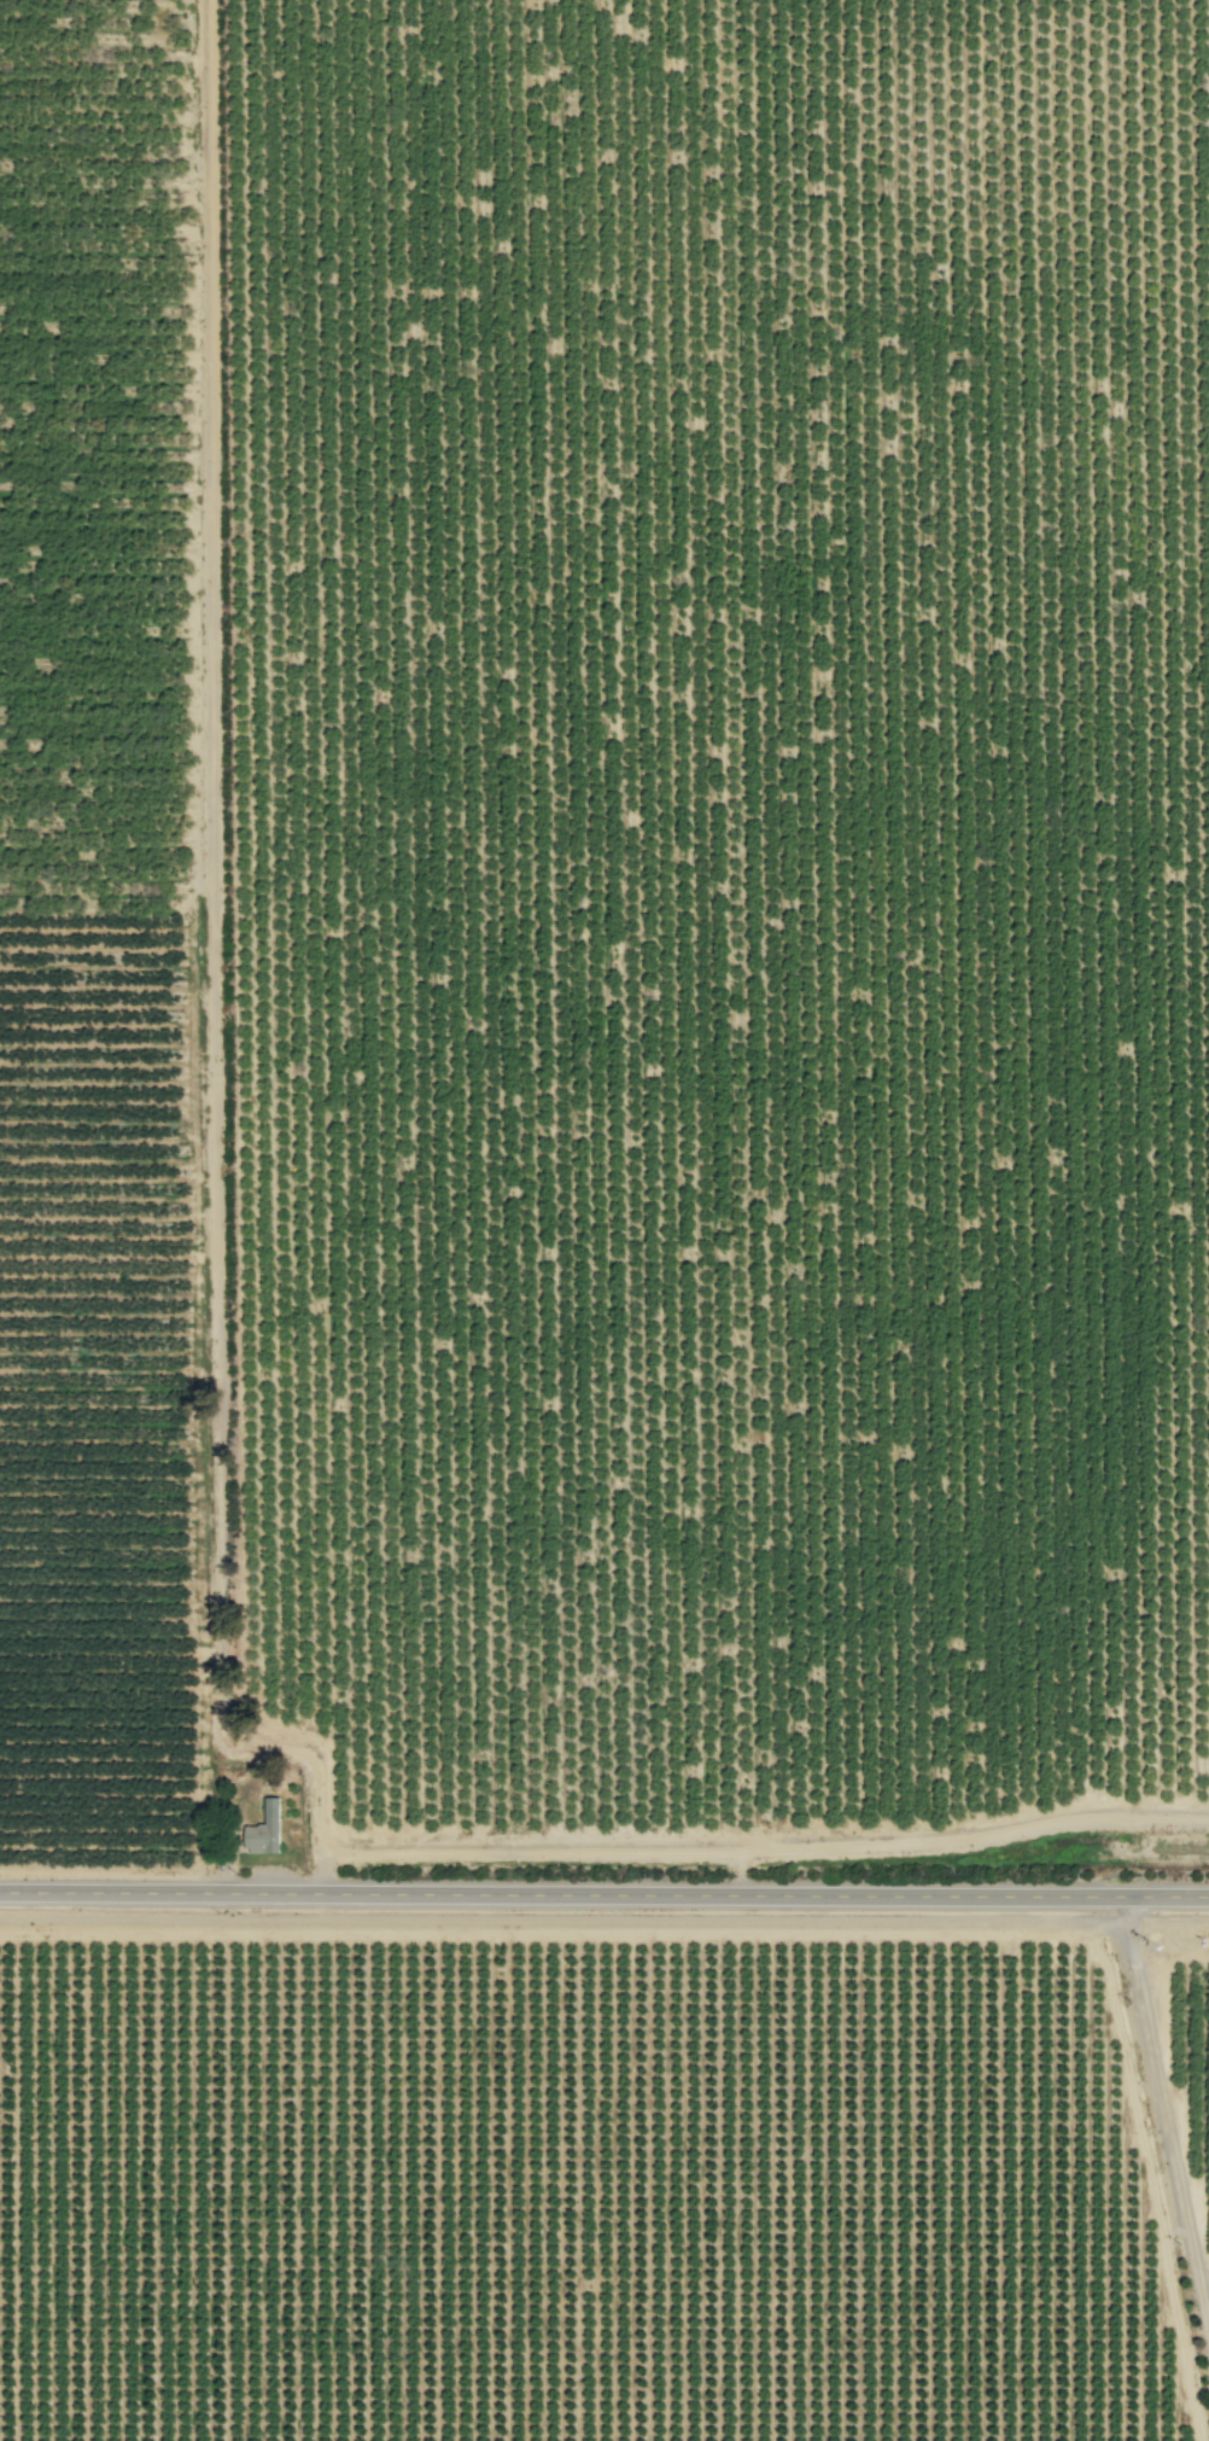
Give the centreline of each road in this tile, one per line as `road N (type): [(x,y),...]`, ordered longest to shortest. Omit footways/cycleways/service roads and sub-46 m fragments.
road 1 (tertiary): [(0,1894),(1208,1904)]

